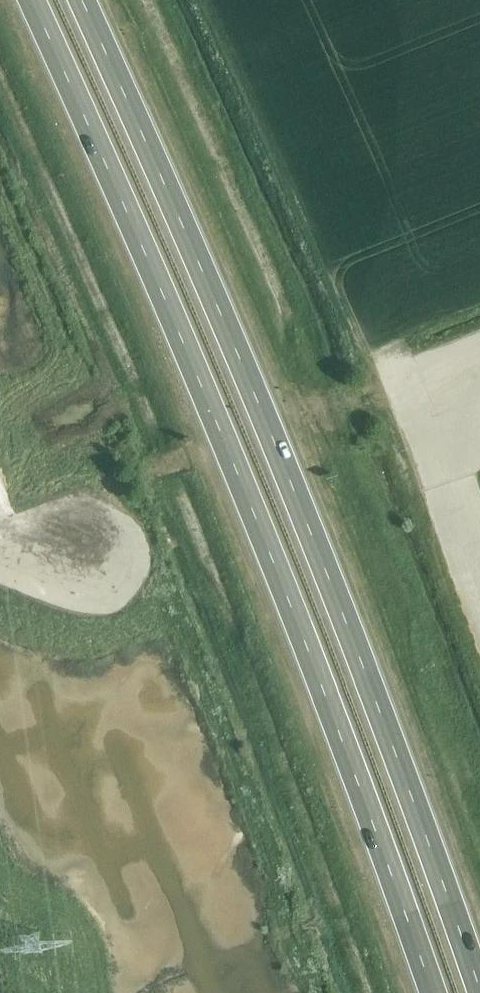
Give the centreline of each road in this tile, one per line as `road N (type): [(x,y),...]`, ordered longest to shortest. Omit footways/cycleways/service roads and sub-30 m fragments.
road 1 (trunk): [(33,0),(221,422),(433,992)]
road 2 (trunk): [(478,992),(341,605),(83,0)]
road 3 (unclassified): [(479,638),(389,377)]
road 4 (unclassified): [(0,571),(61,592),(94,593),(117,571),(118,540),(90,517),(51,516)]

